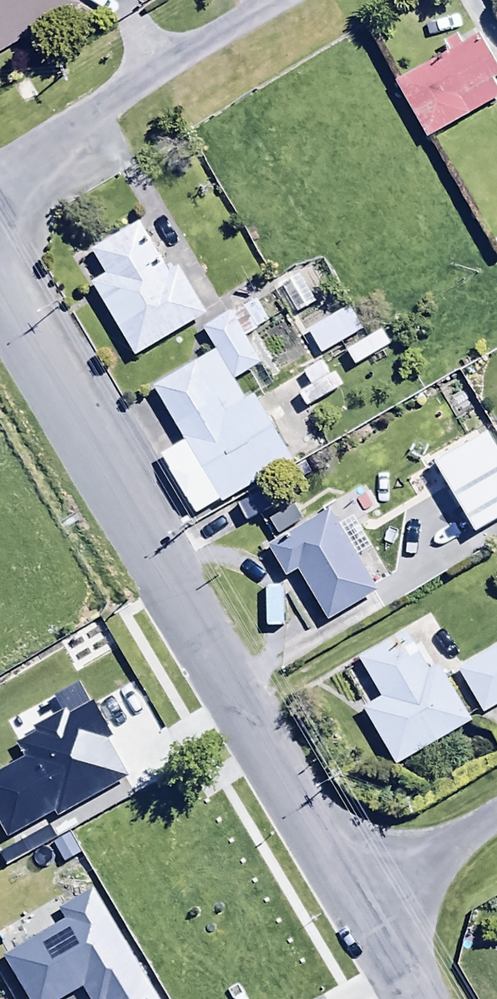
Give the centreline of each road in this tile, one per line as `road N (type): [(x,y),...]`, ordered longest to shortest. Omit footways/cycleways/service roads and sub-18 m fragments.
road 1 (unclassified): [(340,899),(0,326)]
road 2 (residential): [(272,0),(0,169)]
road 3 (residential): [(496,806),(340,899)]

